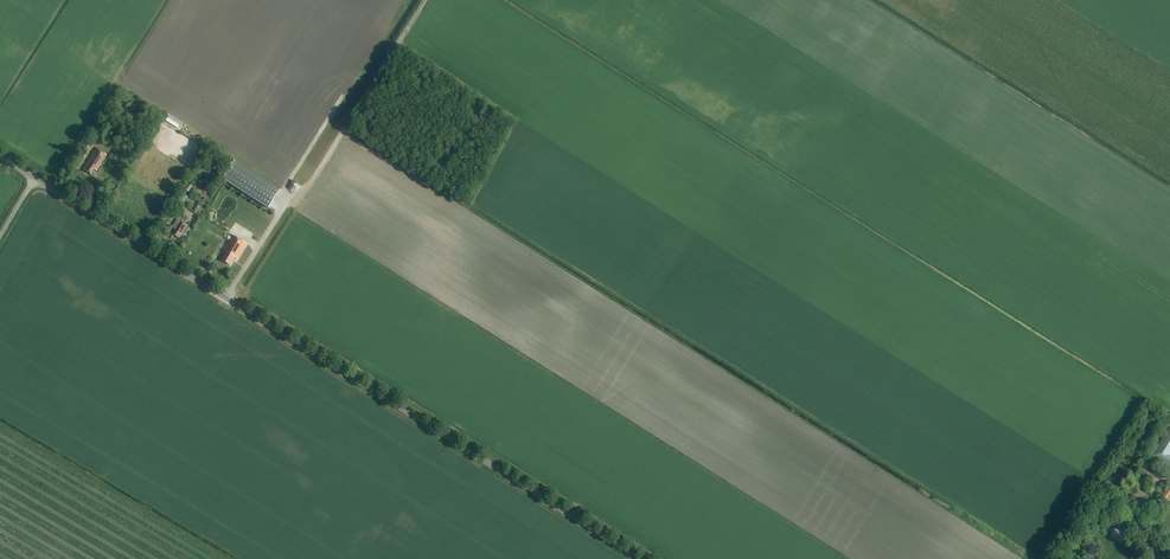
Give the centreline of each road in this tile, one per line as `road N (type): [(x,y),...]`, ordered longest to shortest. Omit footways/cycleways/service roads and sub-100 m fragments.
road 1 (unclassified): [(642,558),(0,155)]
road 2 (track): [(225,298),(288,200),(309,185),(425,0)]

